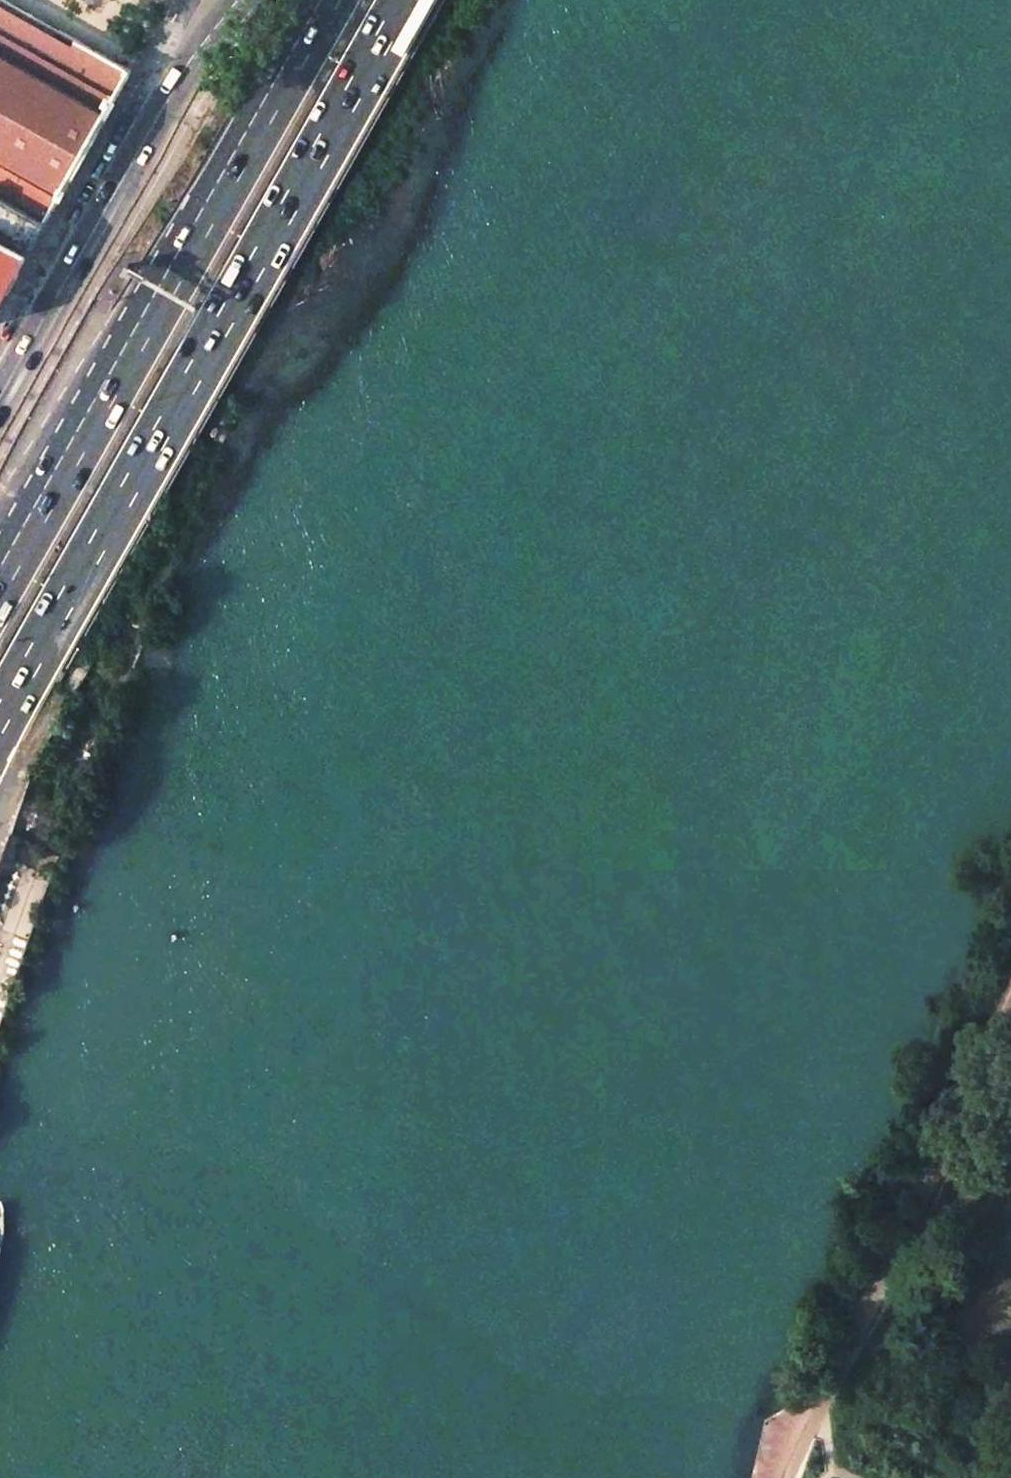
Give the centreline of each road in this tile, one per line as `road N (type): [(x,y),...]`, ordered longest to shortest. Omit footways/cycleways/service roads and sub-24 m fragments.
road 1 (trunk): [(0,718),(405,0)]
road 2 (trunk): [(332,0),(35,520)]
road 3 (tertiary): [(227,0),(0,406)]

